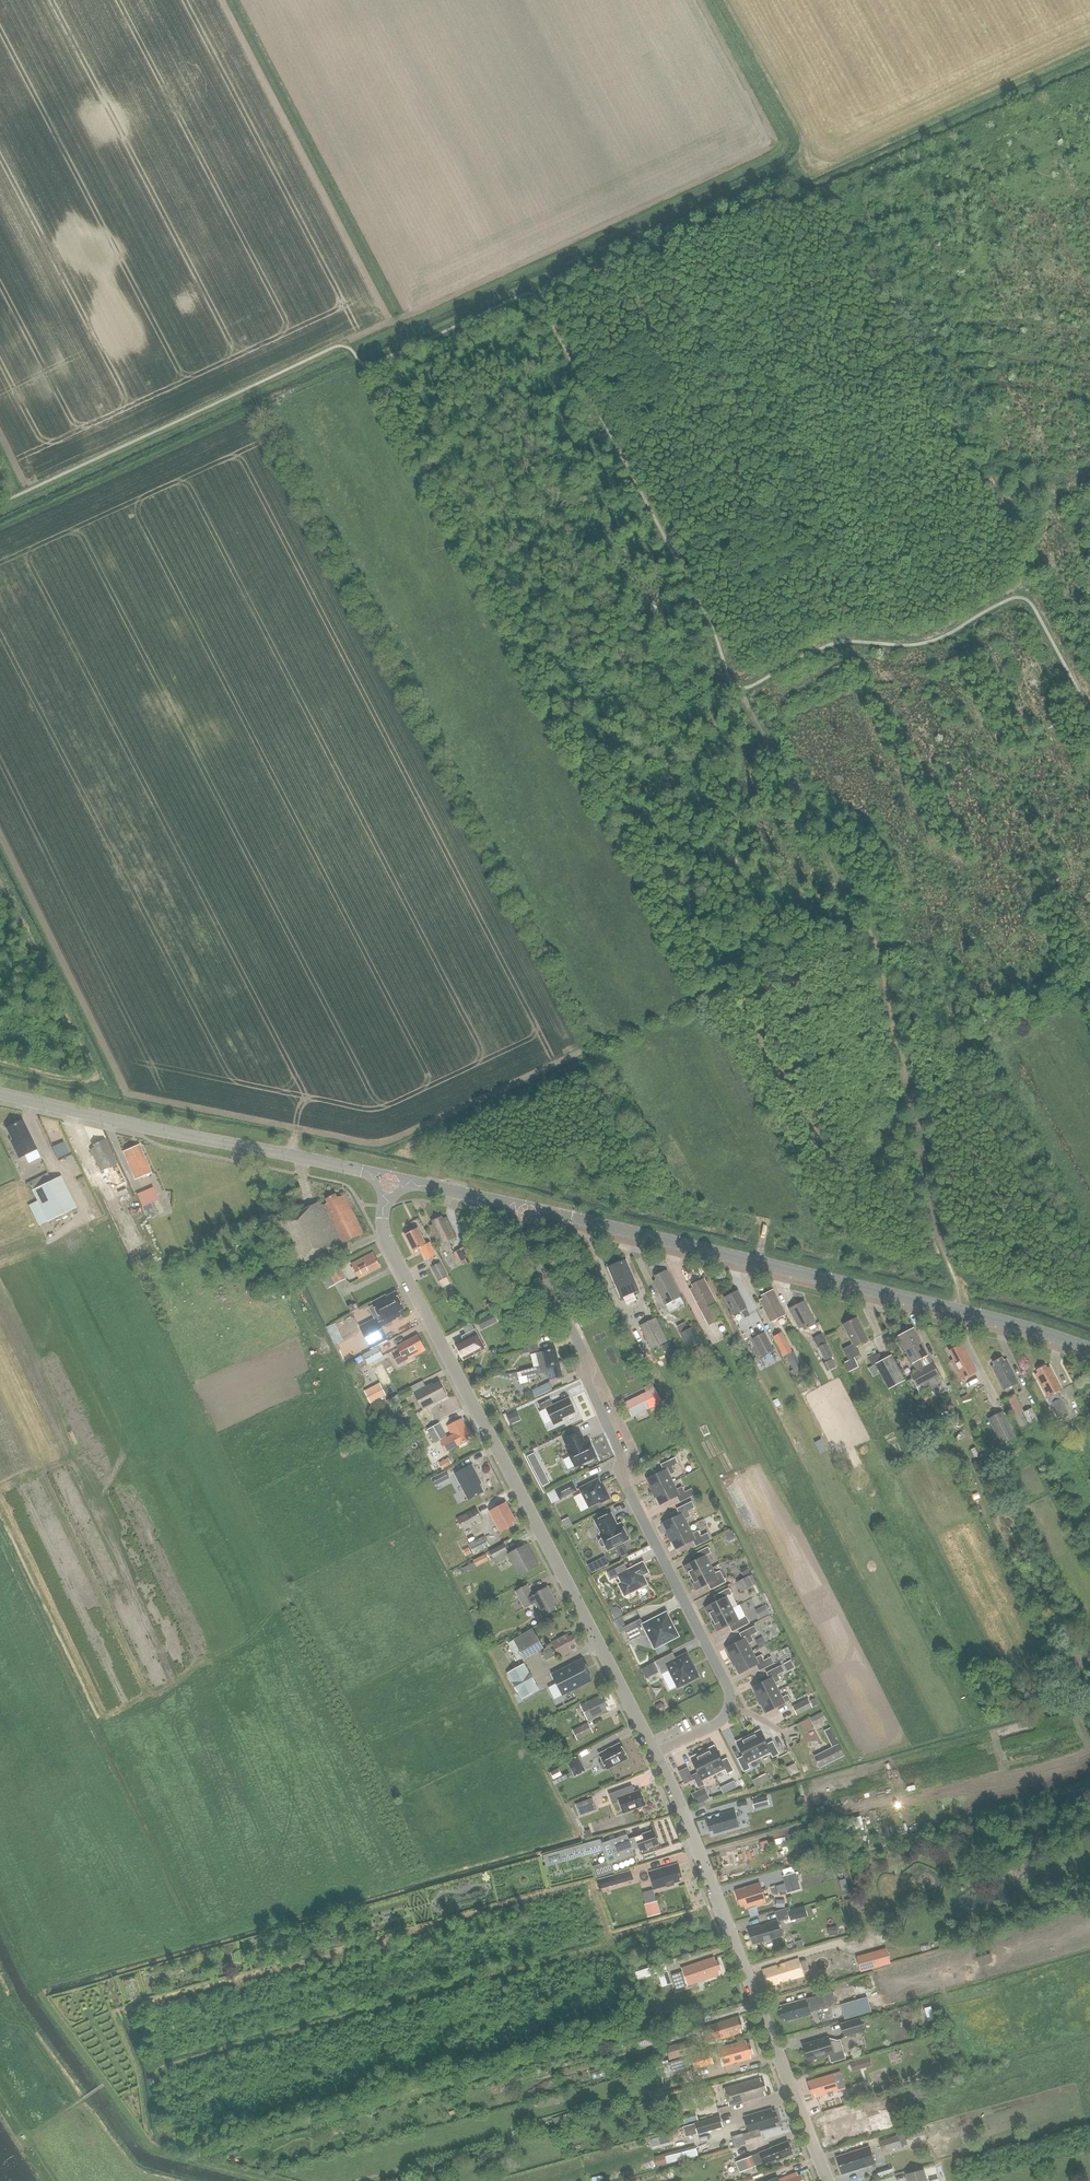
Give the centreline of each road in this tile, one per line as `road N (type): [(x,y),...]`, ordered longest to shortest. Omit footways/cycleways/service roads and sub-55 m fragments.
road 1 (residential): [(657,1754),(389,1247),(383,1221),(390,1179)]
road 2 (residential): [(657,1754),(718,1724),(730,1695),(622,1476),(590,1369),(529,1245),(524,1209)]
road 3 (tertiary): [(1089,1351),(960,1311),(524,1209)]
road 4 (residential): [(829,2180),(657,1754)]
road 5 (tertiary): [(390,1179),(0,1094)]
road 6 (tertiary): [(524,1209),(390,1179)]

